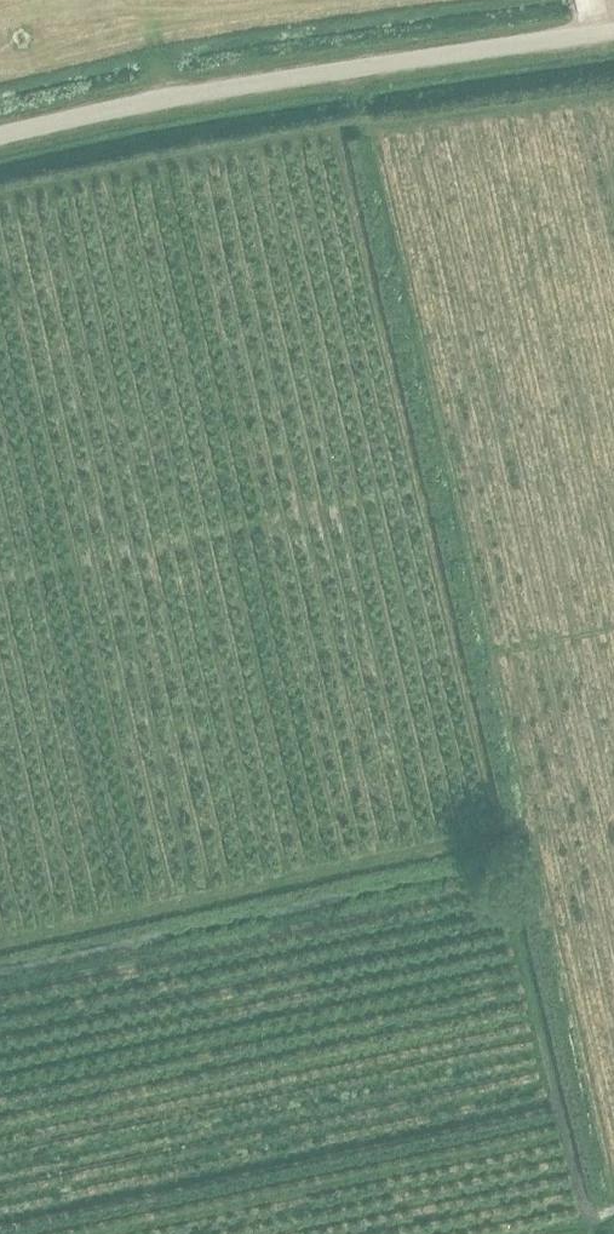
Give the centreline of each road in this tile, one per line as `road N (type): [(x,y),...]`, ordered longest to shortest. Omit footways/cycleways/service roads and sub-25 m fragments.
road 1 (unclassified): [(0,133),(224,87),(613,30)]

